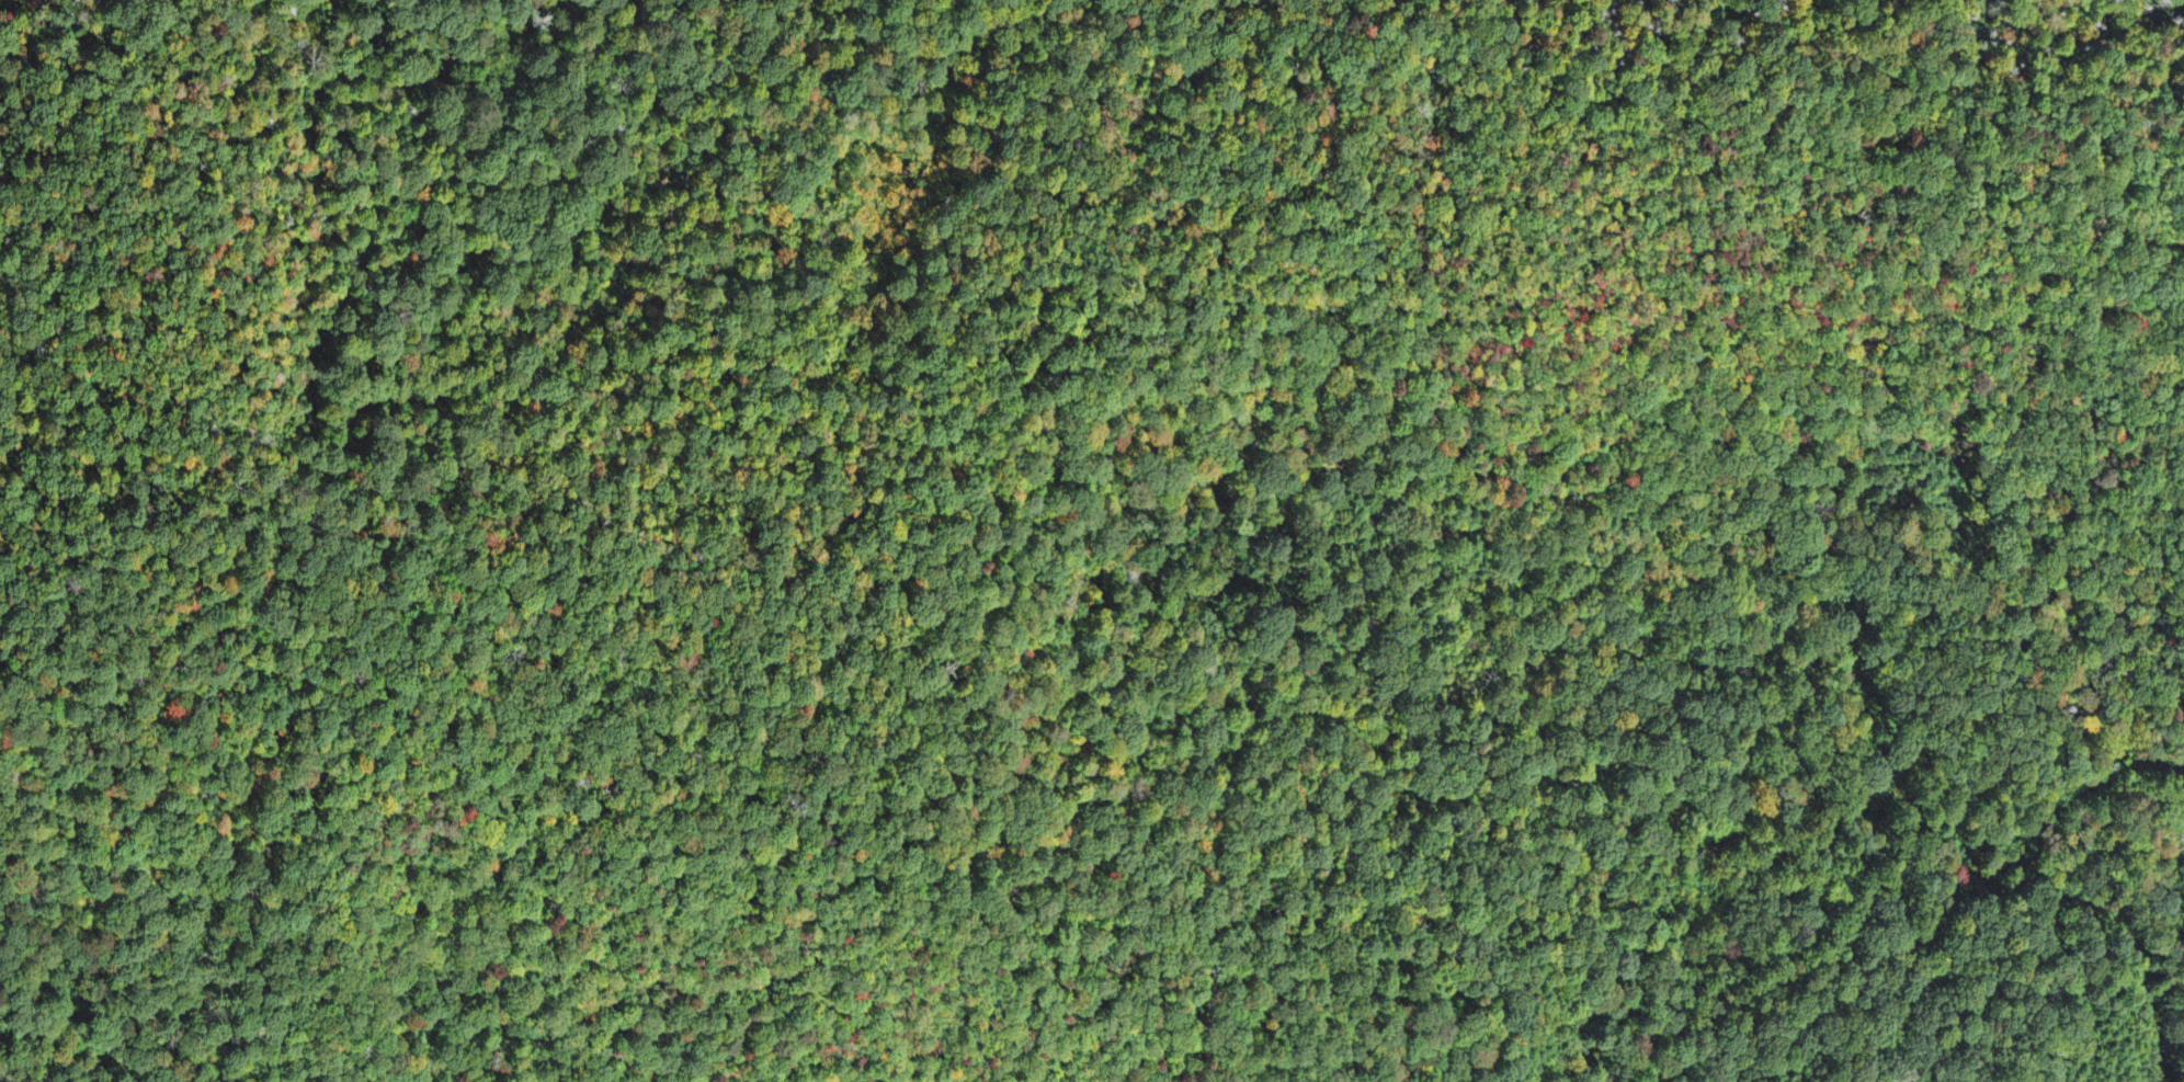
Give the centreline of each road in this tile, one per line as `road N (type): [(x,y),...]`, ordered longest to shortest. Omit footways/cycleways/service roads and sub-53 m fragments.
road 1 (track): [(2183,768),(2093,785),(2049,808),(2023,844),(2034,884),(2092,906),(2127,936),(2155,1013),(2146,1081)]

